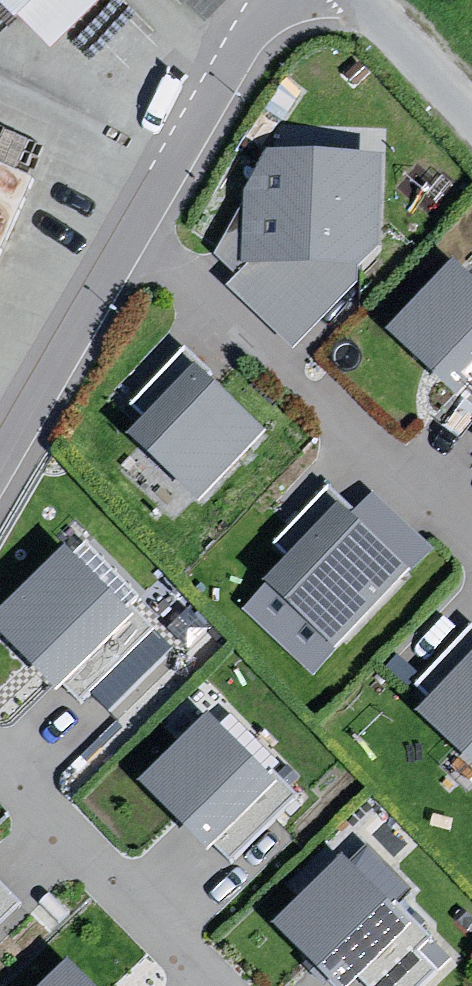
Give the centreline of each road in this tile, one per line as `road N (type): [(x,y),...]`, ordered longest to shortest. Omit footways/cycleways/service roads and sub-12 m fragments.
road 1 (residential): [(0,479),(284,0)]
road 2 (residential): [(349,0),(471,129)]

